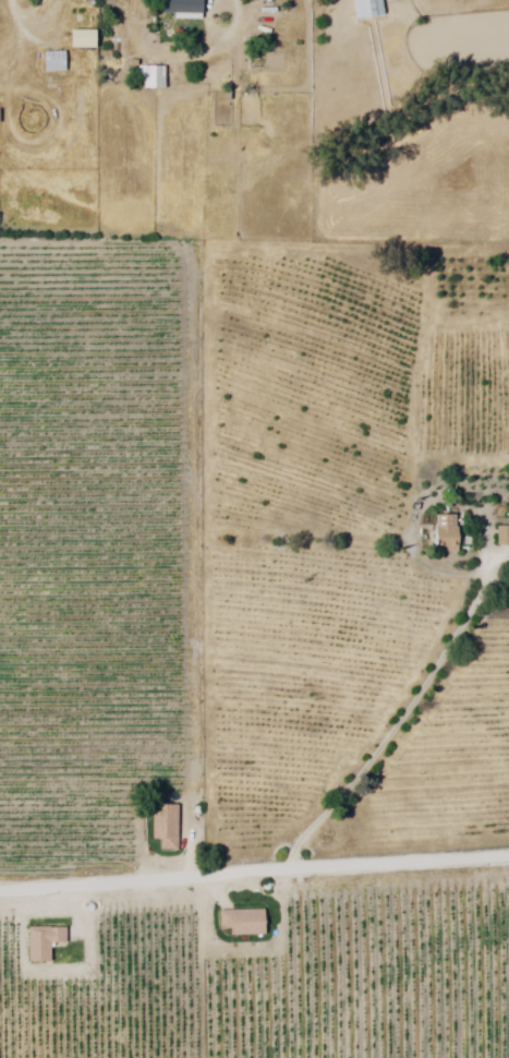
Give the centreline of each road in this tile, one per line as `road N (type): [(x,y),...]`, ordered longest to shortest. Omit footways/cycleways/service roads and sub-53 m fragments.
road 1 (residential): [(0,892),(508,858)]

